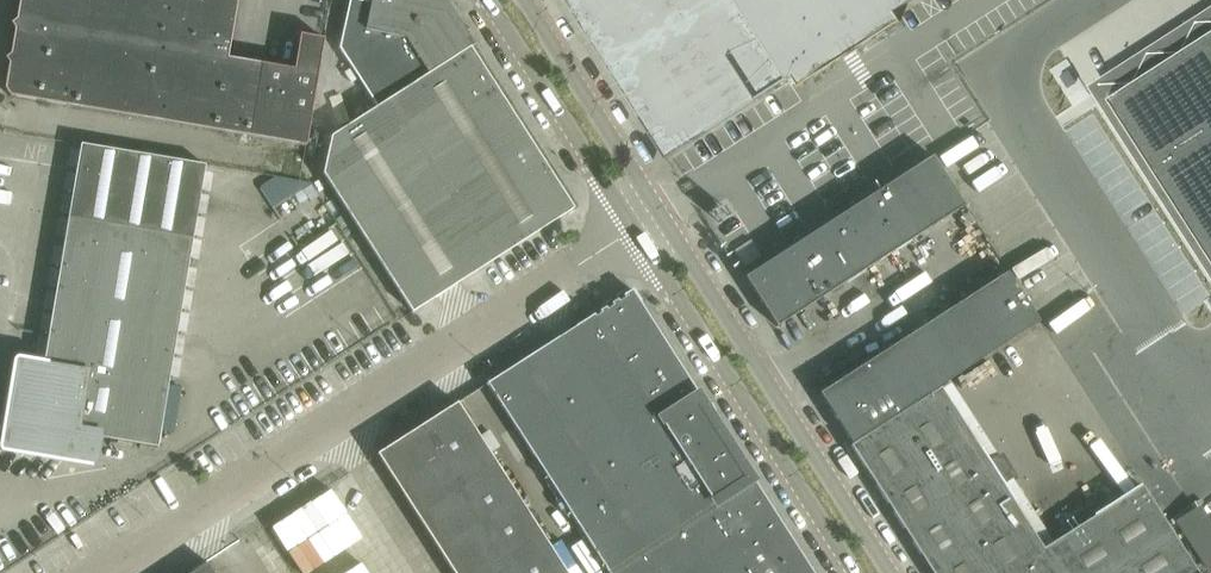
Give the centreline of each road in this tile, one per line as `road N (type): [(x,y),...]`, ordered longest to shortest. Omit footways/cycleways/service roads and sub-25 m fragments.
road 1 (unclassified): [(95,572),(636,229)]
road 2 (tertiary): [(891,572),(661,214)]
road 3 (tertiary): [(636,229),(856,572)]
road 4 (tertiary): [(489,0),(636,229)]
road 5 (tertiary): [(661,214),(522,0)]

